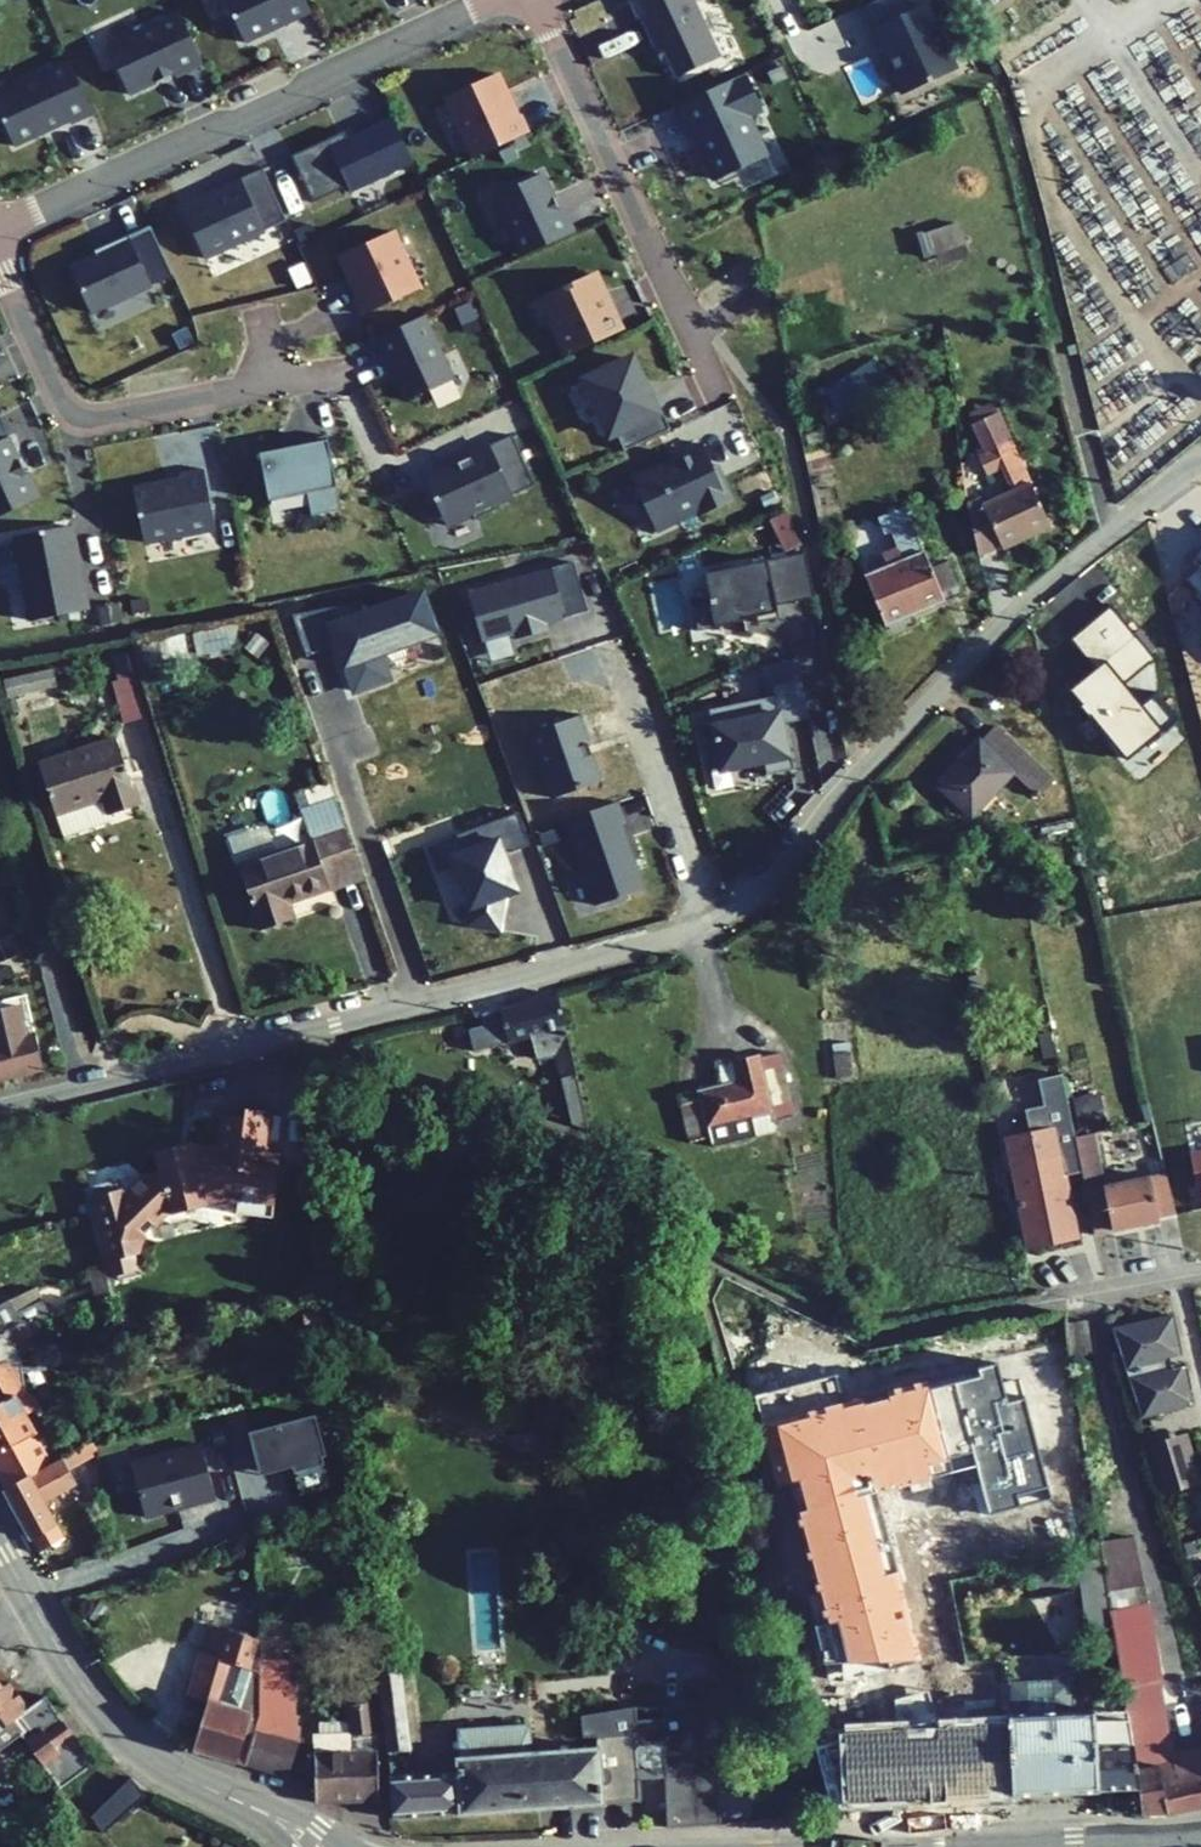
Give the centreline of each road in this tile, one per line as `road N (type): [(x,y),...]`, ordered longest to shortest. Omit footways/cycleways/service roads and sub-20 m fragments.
road 1 (residential): [(0,1109),(651,941),(734,908),(783,870),(839,791),(988,635),(1175,476),(1200,463)]
road 2 (residential): [(0,226),(486,0)]
road 3 (residential): [(538,0),(715,385)]
road 4 (residential): [(0,274),(68,412),(108,418),(296,384)]
road 5 (tertiary): [(30,1600),(93,1700),(138,1747),(273,1817),(311,1846)]
road 6 (tertiary): [(977,1846),(1200,1835)]
road 7 (residential): [(1200,1273),(1041,1301)]

